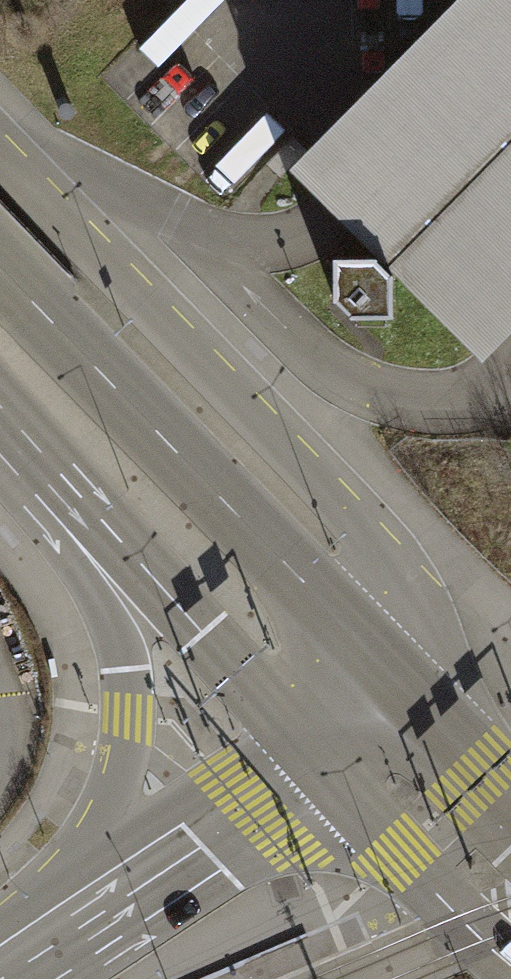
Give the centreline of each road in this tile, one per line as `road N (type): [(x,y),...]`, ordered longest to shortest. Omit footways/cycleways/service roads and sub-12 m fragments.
road 1 (primary): [(401,698),(383,576),(360,521),(0,148)]
road 2 (primary): [(401,698),(0,267)]
road 3 (tertiary): [(101,522),(130,669),(126,754),(97,864),(61,935)]
road 4 (primary): [(101,522),(319,759)]
road 5 (tertiary): [(61,935),(319,759)]
road 6 (primary): [(319,759),(510,964)]
road 7 (primary): [(510,815),(401,698)]
road 8 (primary): [(0,408),(101,522)]

